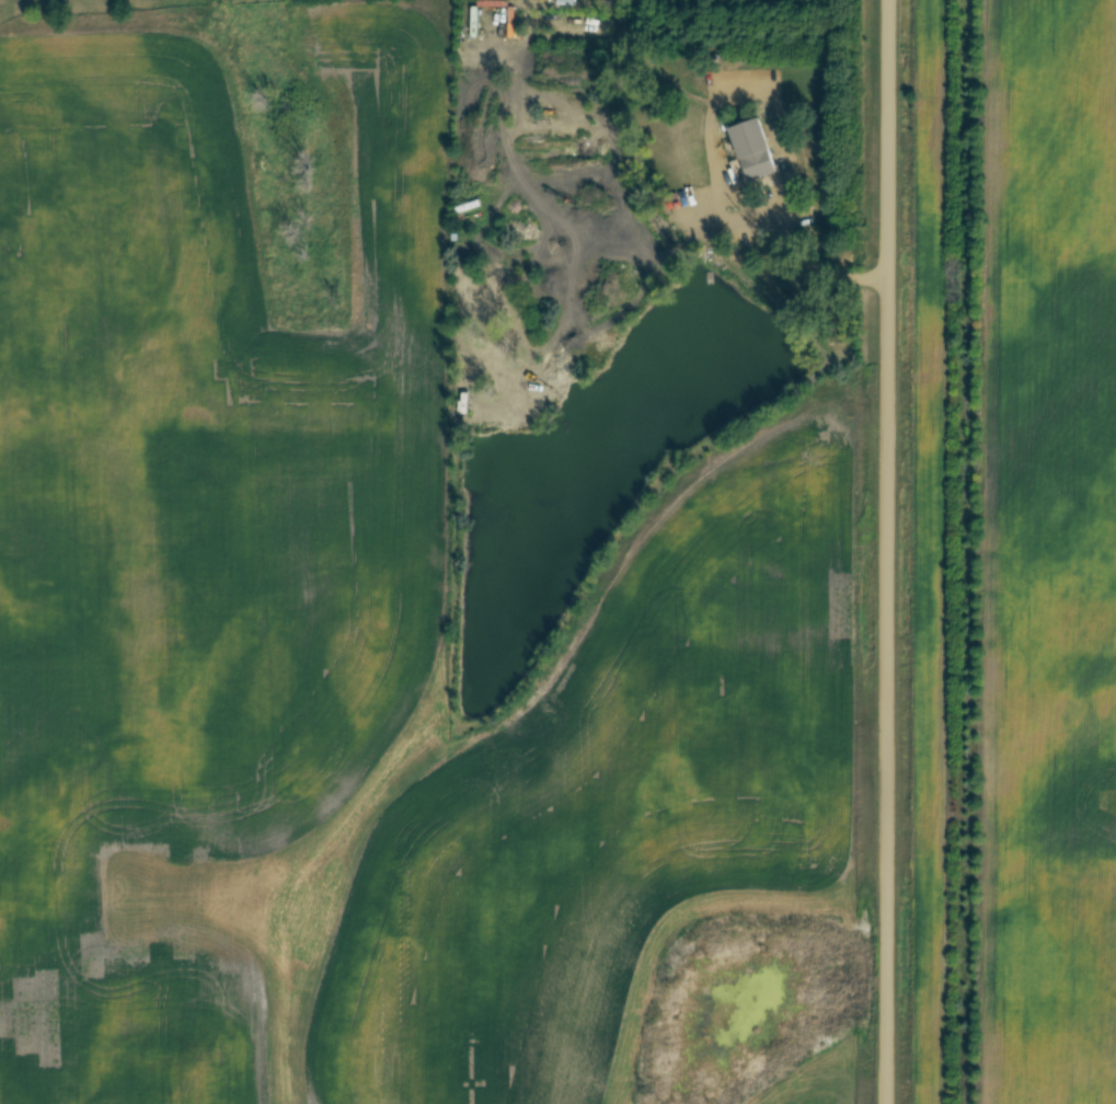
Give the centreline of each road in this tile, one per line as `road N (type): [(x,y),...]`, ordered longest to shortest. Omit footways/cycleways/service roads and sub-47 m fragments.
road 1 (residential): [(887,1103),(890,0)]

